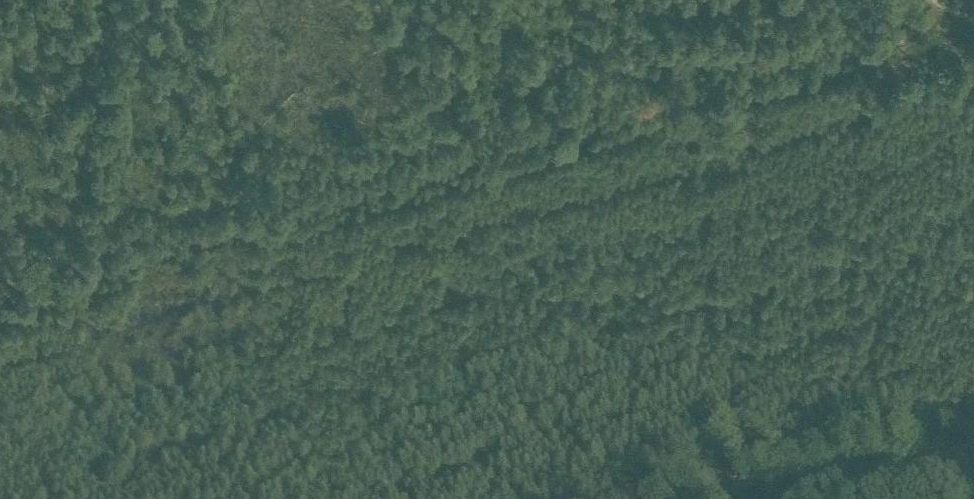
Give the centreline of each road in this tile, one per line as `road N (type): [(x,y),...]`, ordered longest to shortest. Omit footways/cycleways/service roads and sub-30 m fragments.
road 1 (track): [(973,446),(791,498)]

